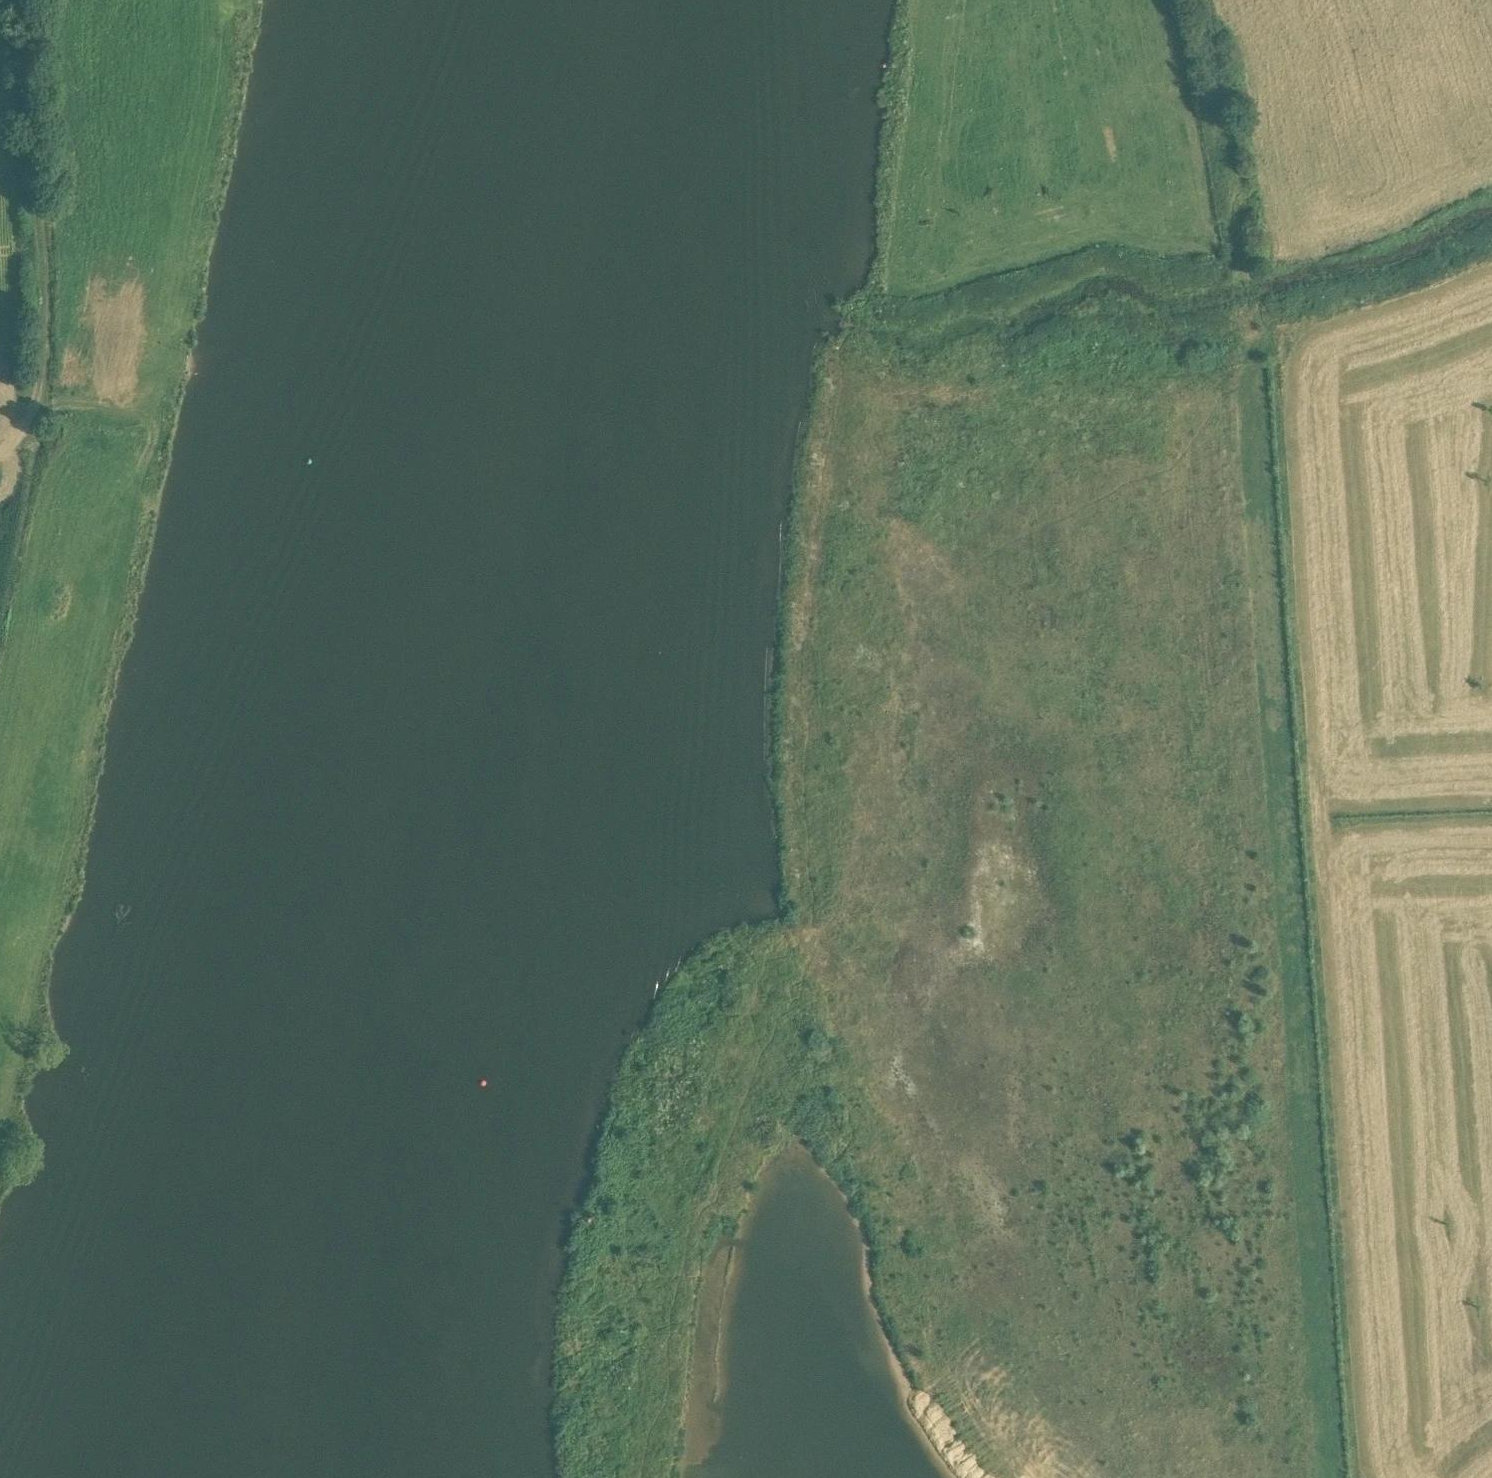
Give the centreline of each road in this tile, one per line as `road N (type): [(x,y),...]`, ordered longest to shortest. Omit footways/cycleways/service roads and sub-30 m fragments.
road 1 (track): [(0,455),(22,433),(43,353),(27,0)]

